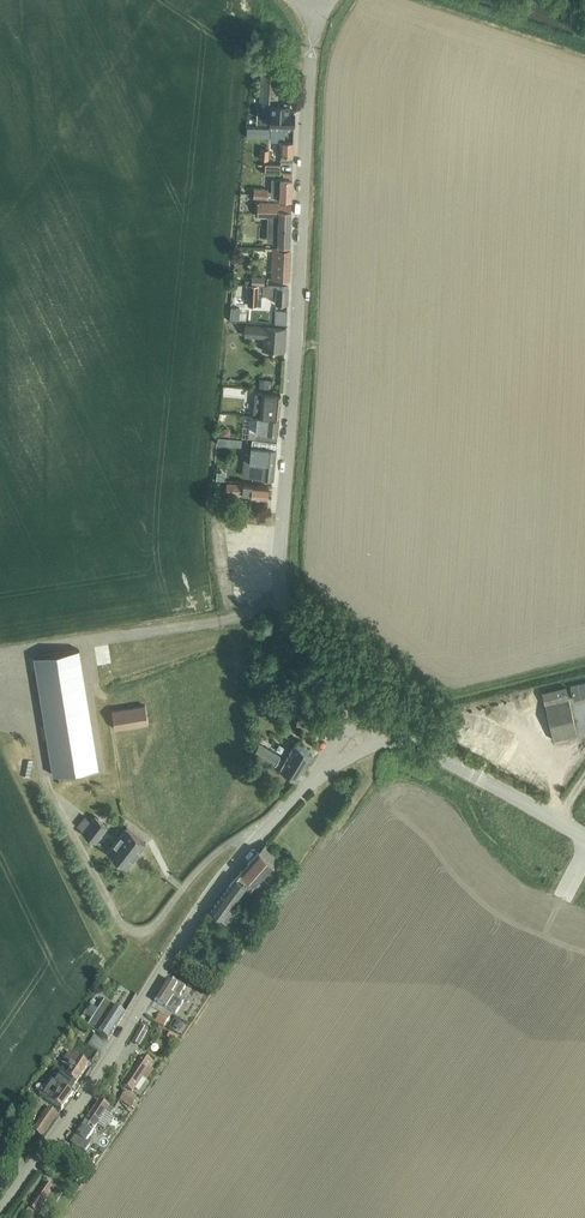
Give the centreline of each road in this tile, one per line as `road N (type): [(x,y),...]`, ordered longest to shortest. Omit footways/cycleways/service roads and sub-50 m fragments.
road 1 (unclassified): [(377,718),(296,622),(280,574),(309,82),(320,15)]
road 2 (tertiary): [(0,1210),(217,883),(377,718)]
road 3 (tertiary): [(584,834),(377,718)]

